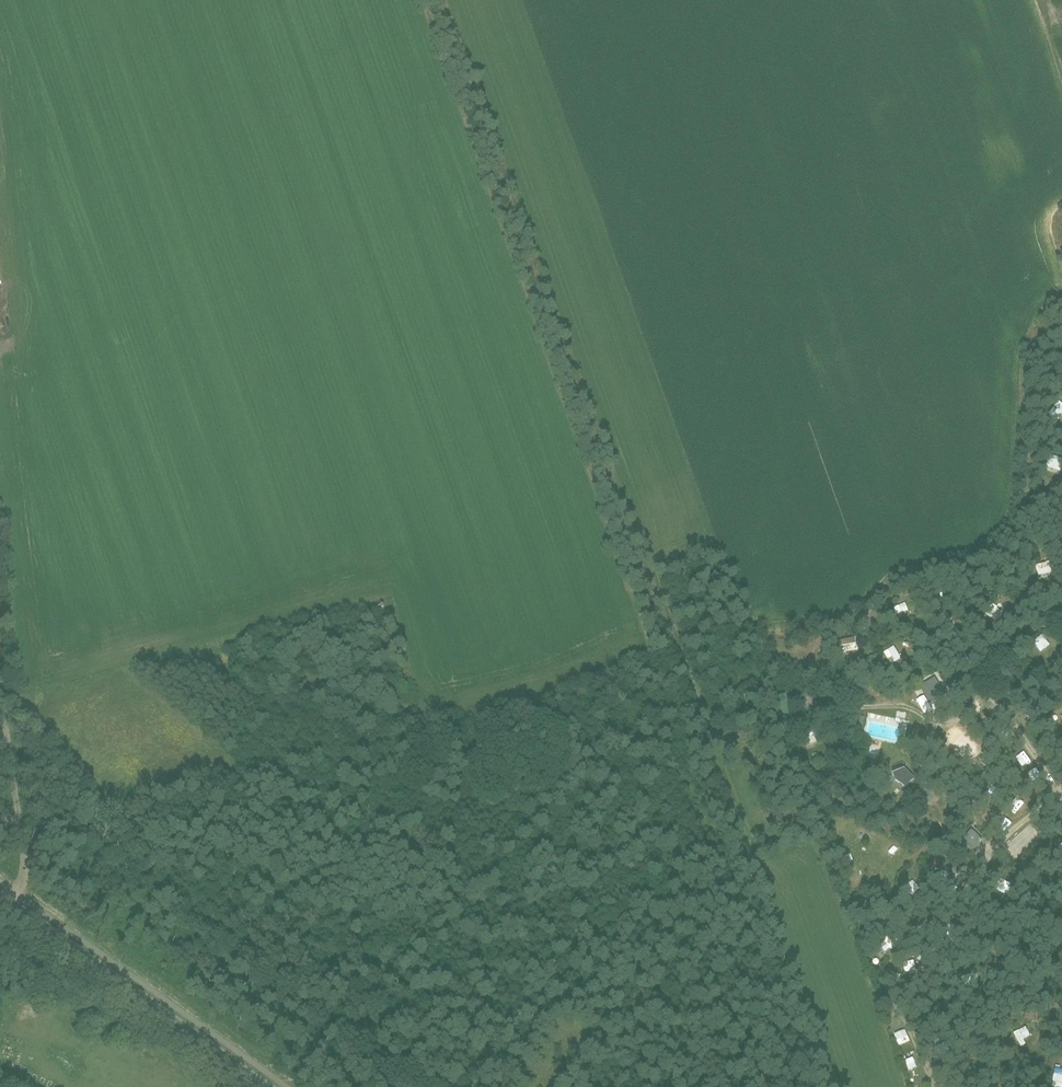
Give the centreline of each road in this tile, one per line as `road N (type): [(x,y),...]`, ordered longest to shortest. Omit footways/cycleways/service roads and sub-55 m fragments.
road 1 (tertiary): [(0,897),(264,1086)]
road 2 (track): [(27,916),(0,679)]

